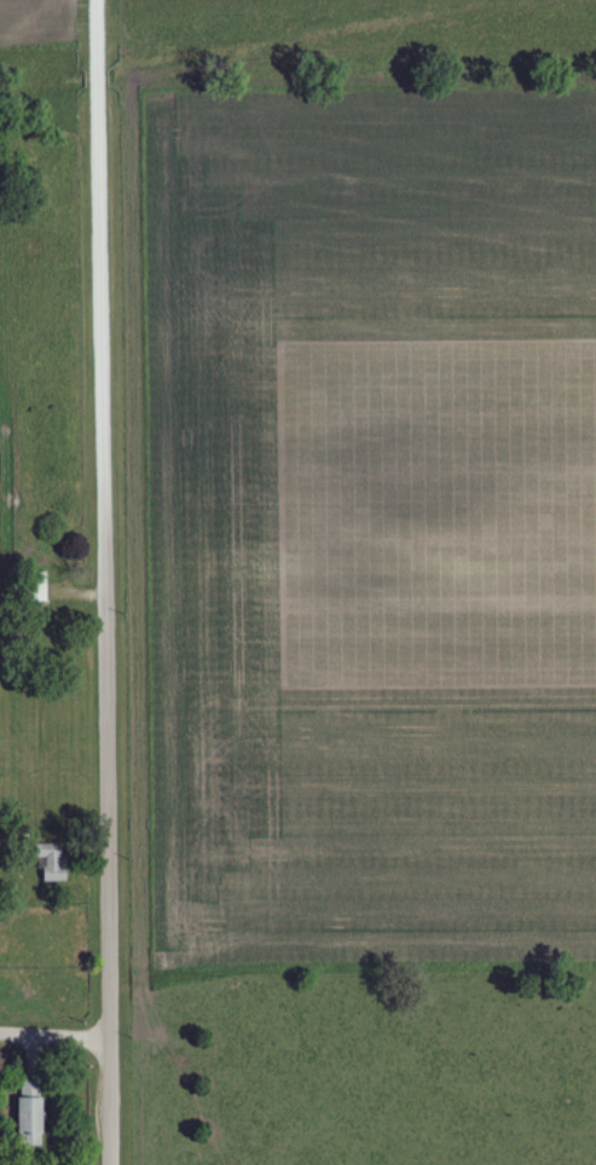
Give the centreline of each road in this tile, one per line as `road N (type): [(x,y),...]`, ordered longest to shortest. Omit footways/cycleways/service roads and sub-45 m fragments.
road 1 (residential): [(109,1164),(94,0)]

